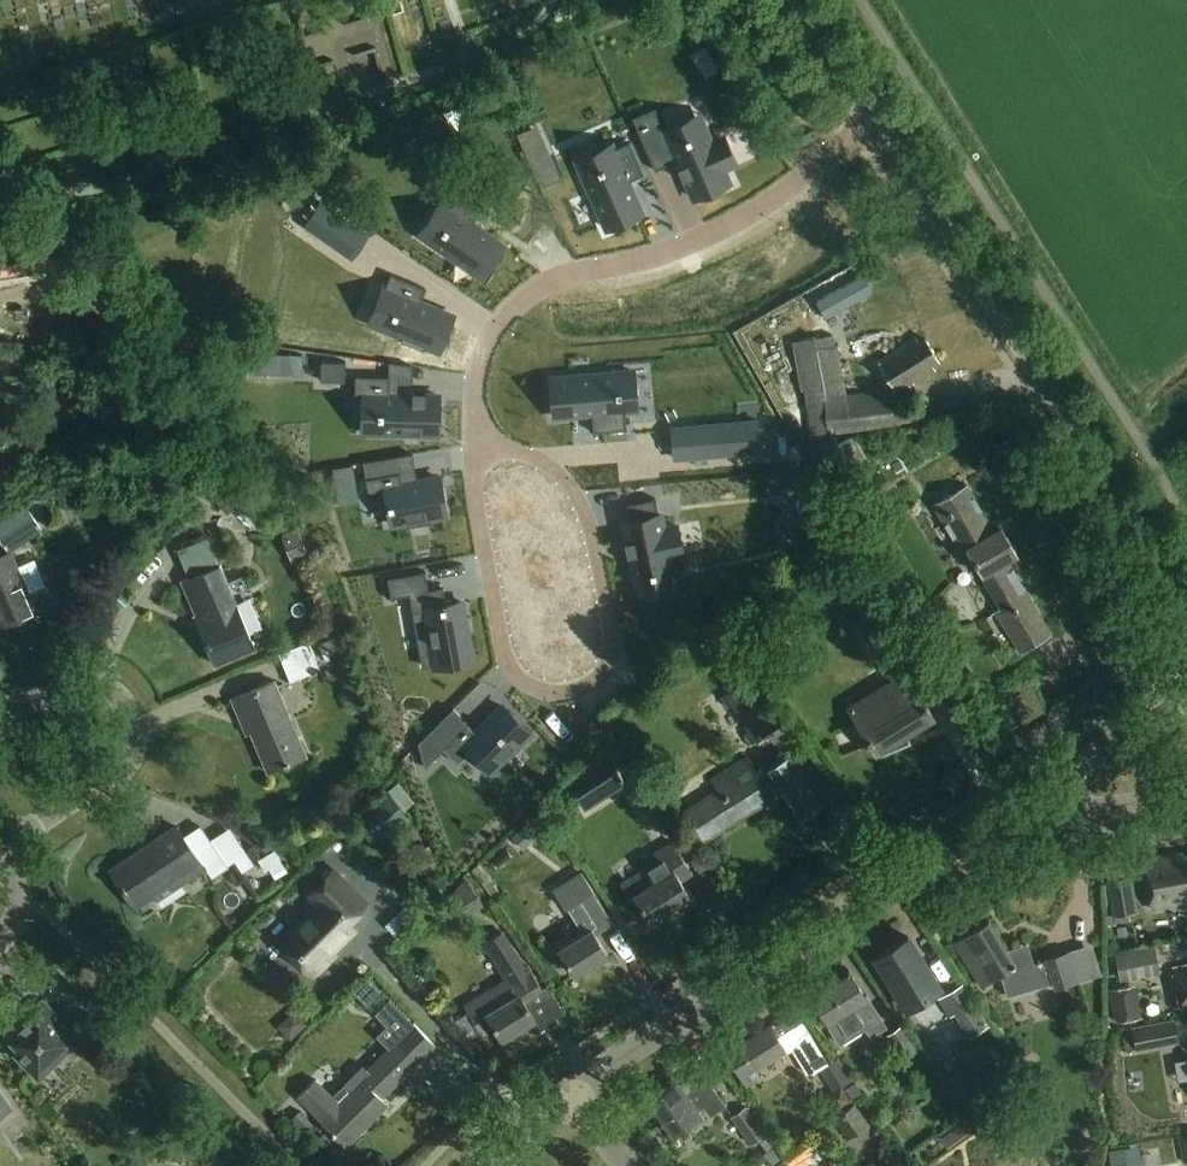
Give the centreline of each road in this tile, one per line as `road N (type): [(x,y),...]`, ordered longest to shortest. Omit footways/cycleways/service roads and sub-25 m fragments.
road 1 (unclassified): [(1186,612),(1030,354),(872,121)]
road 2 (residential): [(474,435),(474,484),(505,660),(527,686),(547,694),(585,688),(603,674),(612,638),(588,516),(572,484),(548,463)]
road 3 (residential): [(872,121),(756,206),(686,245),(565,275),(528,294),(497,326),(476,376),(474,435)]
road 4 (residential): [(571,1090),(1003,818)]
road 5 (residential): [(0,713),(82,688),(122,698),(139,748),(116,777),(4,839)]
road 6 (residential): [(1003,818),(1186,700)]
road 7 (residential): [(1003,818),(1186,795)]
road 8 (unclassified): [(872,121),(791,0)]

